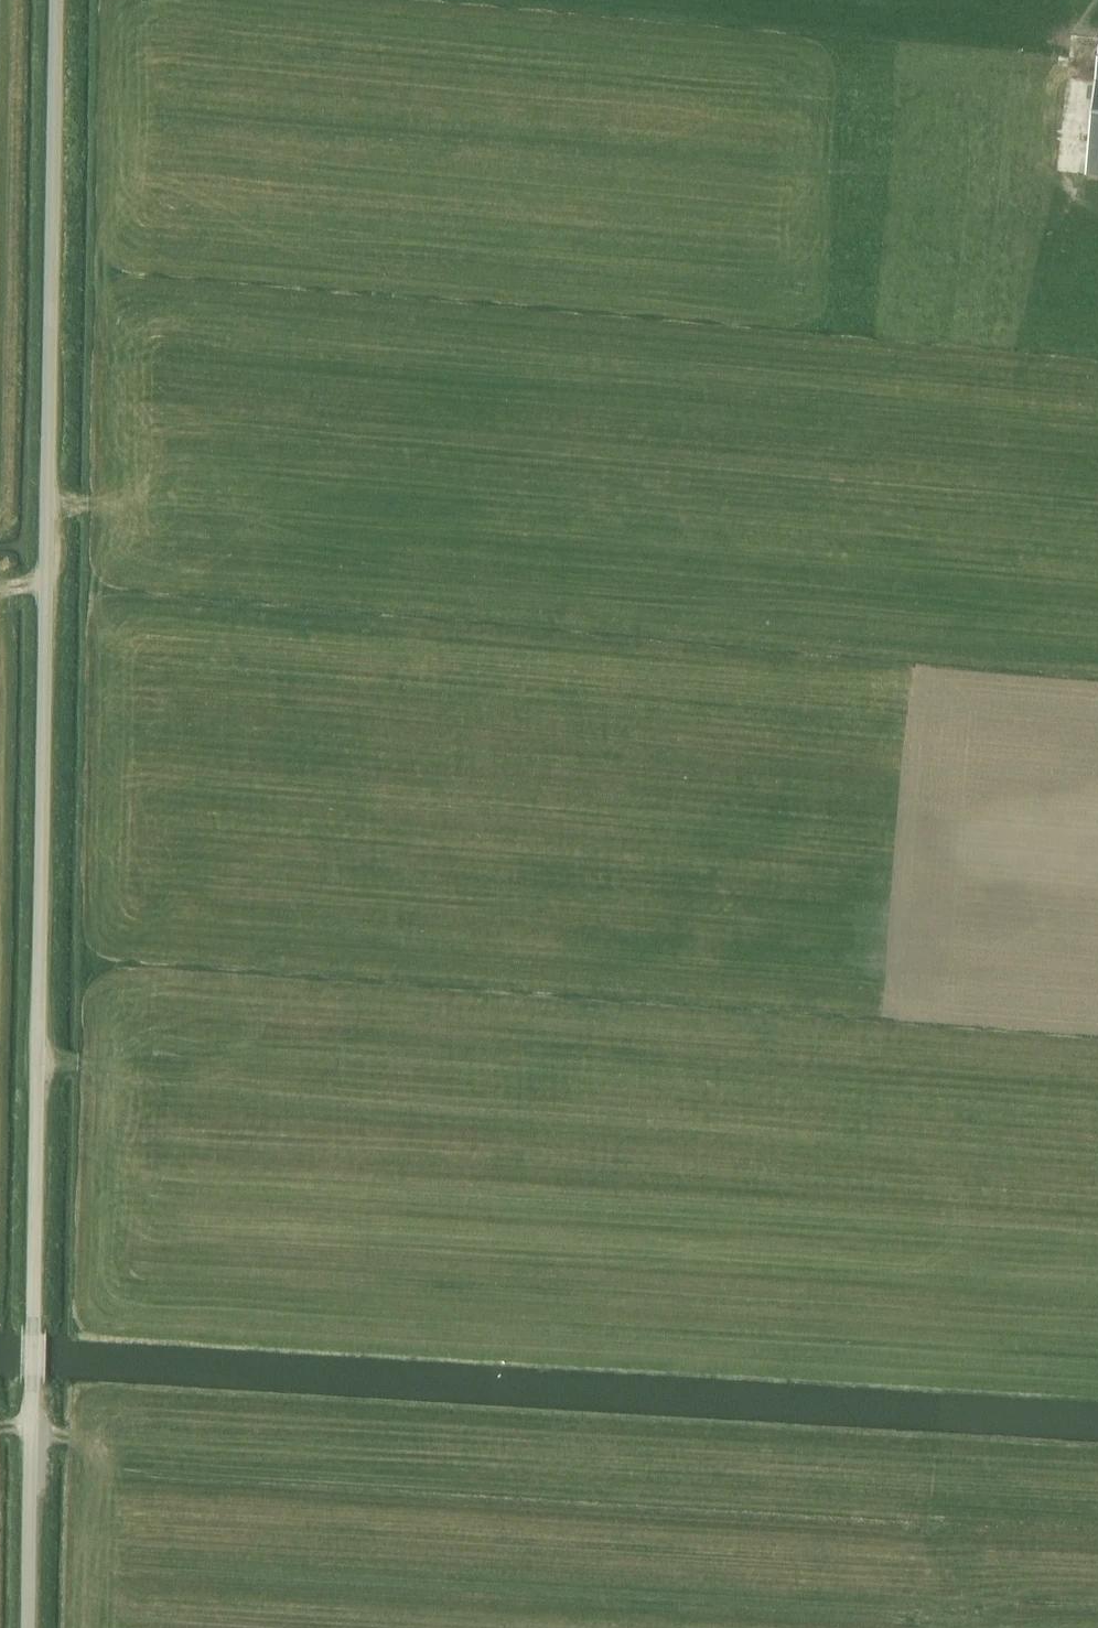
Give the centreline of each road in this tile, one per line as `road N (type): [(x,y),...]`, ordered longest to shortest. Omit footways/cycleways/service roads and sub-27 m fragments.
road 1 (unclassified): [(29,1627),(59,0)]

